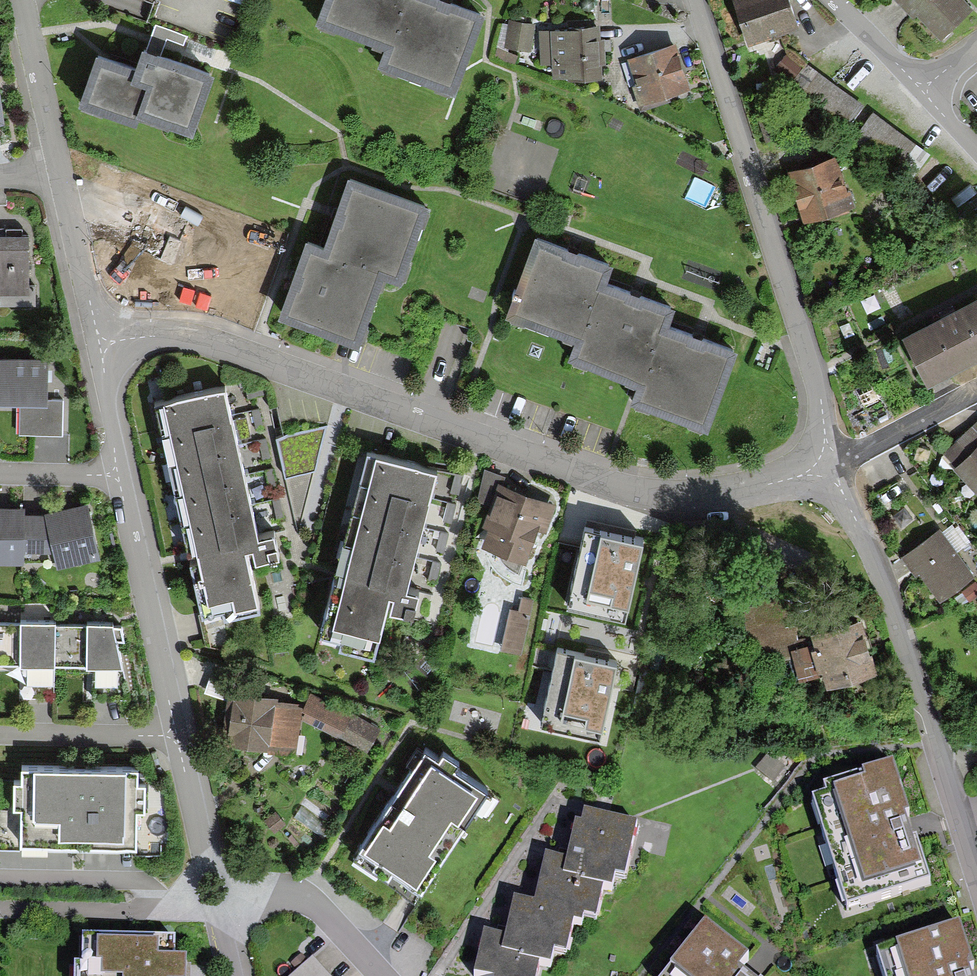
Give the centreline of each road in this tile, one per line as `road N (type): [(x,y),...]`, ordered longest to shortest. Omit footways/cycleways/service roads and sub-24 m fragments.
road 1 (residential): [(98,344),(203,338),(671,494),(760,488),(831,465)]
road 2 (residential): [(831,465),(808,354),(697,0)]
road 3 (residential): [(976,871),(889,594),(831,465)]
road 4 (residential): [(178,738),(120,475)]
road 5 (residential): [(213,895),(303,899),(380,975)]
road 6 (residential): [(59,174),(21,0)]
road 7 (residential): [(0,734),(178,738)]
road 8 (residential): [(98,344),(59,174)]
road 9 (residential): [(976,390),(831,465)]
road 10 (residential): [(213,895),(178,738)]
road 11 (residential): [(120,475),(98,344)]
road 12 (residential): [(834,0),(922,89)]

